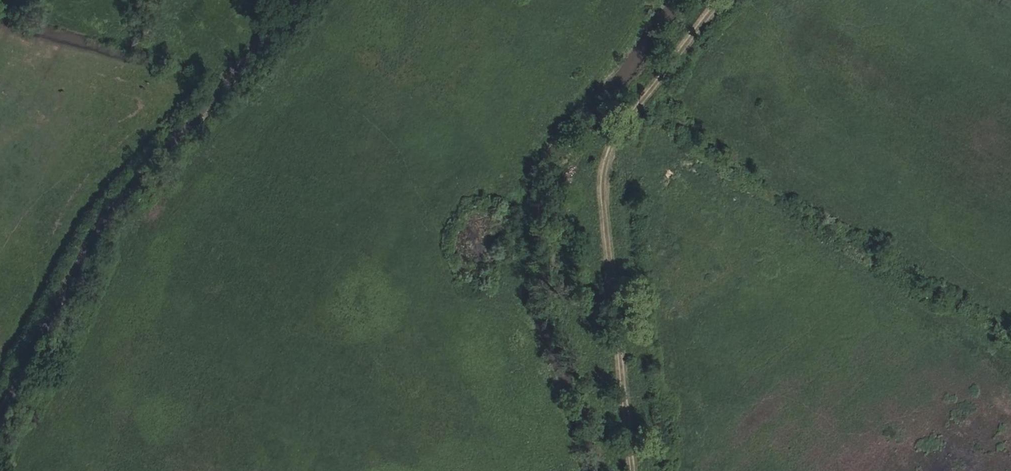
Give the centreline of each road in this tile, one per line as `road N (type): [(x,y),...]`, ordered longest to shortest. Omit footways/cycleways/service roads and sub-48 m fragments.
road 1 (unclassified): [(289,0),(212,108),(98,221),(0,416)]

